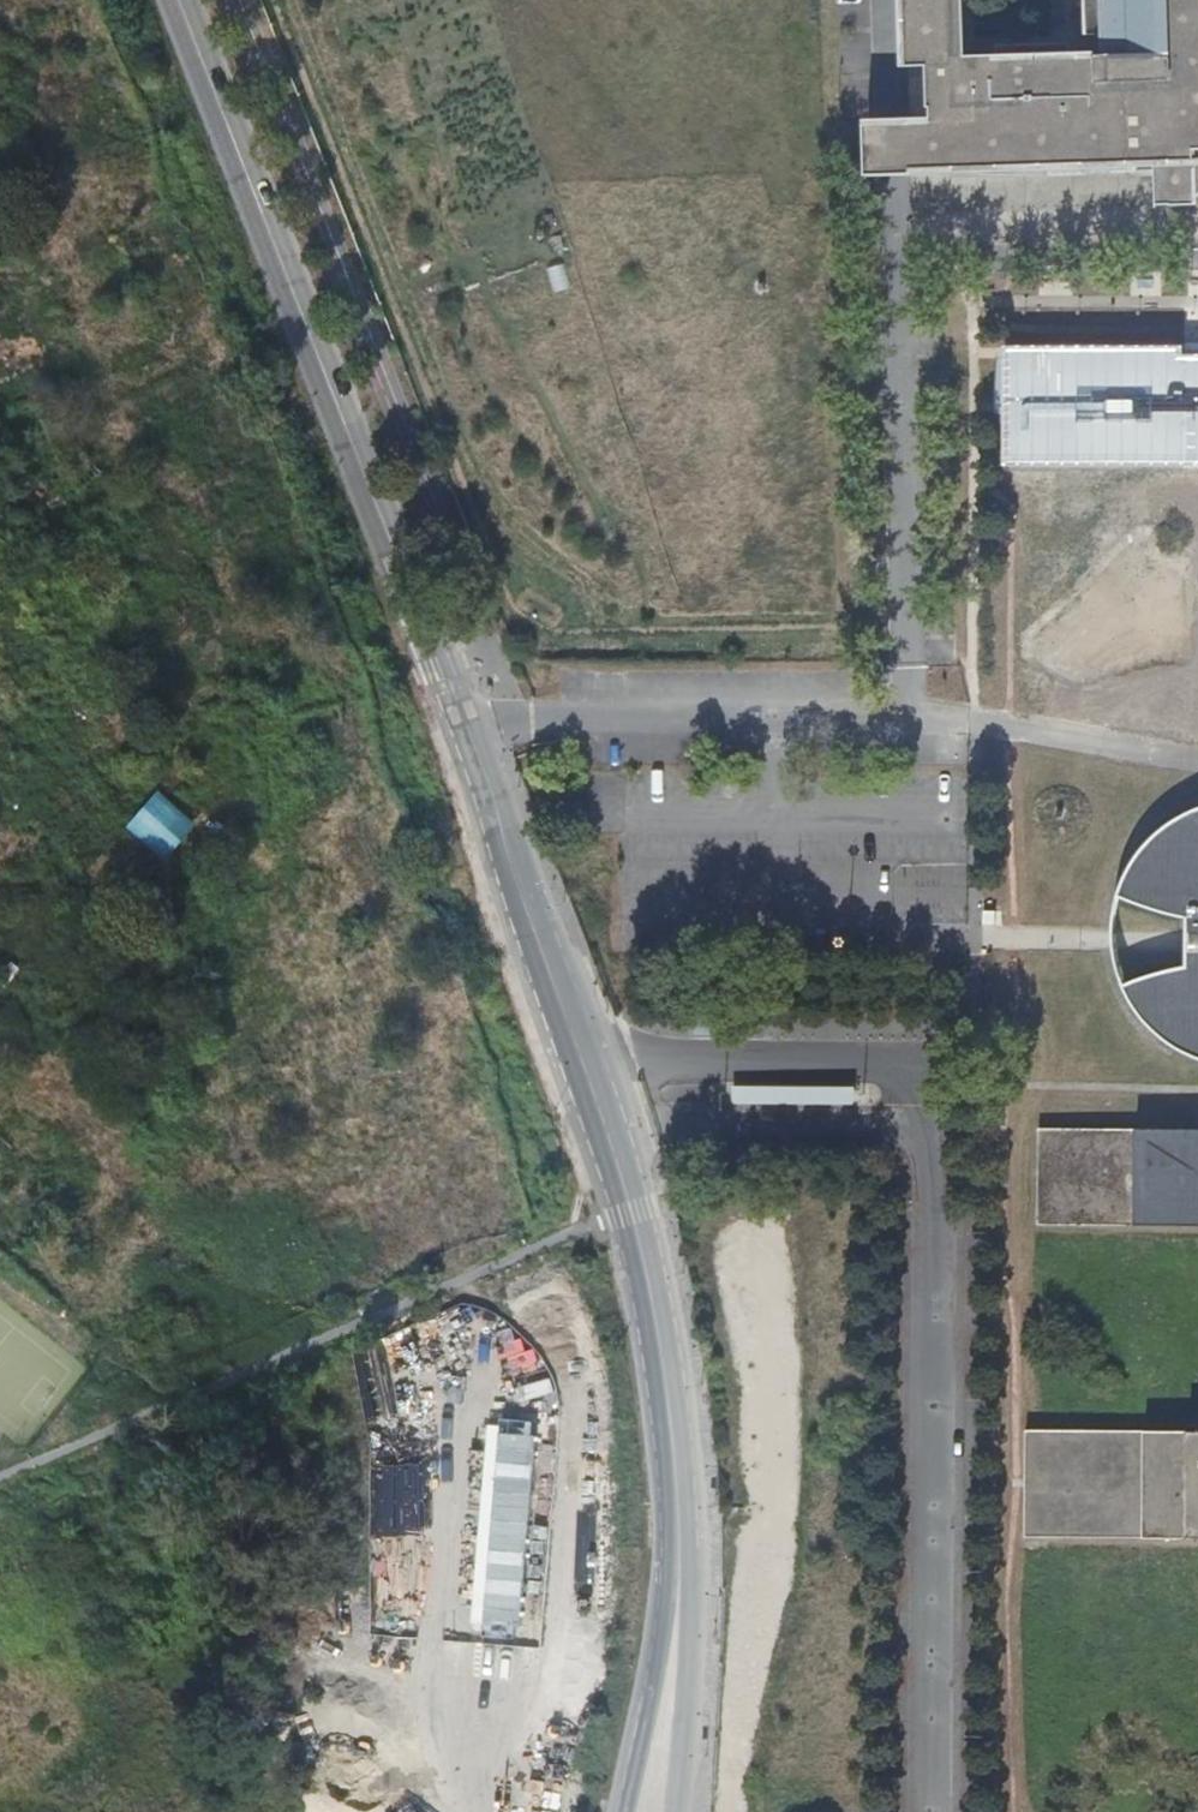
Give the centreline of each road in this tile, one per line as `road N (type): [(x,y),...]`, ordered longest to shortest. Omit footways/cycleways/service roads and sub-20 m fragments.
road 1 (tertiary): [(678,1363),(656,1207),(617,1058),(427,611)]
road 2 (tertiary): [(427,611),(455,726),(564,1058),(678,1363)]
road 3 (tertiary): [(180,0),(427,611)]
road 4 (tertiary): [(689,1467),(628,1811)]
road 5 (tertiary): [(677,1811),(693,1727),(702,1596),(689,1467)]

